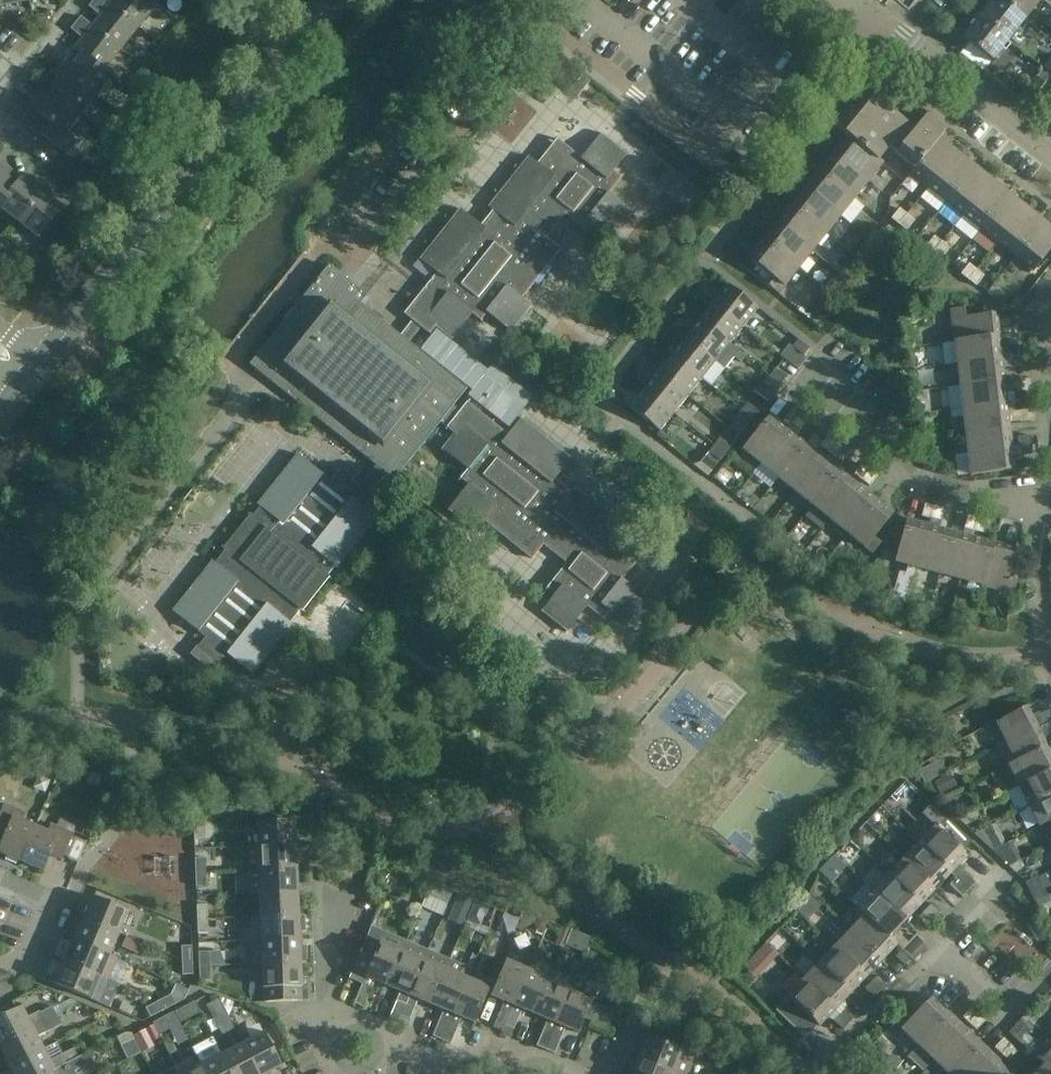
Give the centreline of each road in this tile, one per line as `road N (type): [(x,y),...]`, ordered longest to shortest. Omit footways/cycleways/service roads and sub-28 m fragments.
road 1 (tertiary): [(33,382),(324,0)]
road 2 (residential): [(1050,155),(876,20),(809,0)]
road 3 (residential): [(1050,502),(907,476),(815,404)]
road 4 (residential): [(812,1073),(937,952)]
road 5 (residential): [(0,976),(31,964),(55,907),(0,885)]
road 6 (residential): [(937,952),(1008,1014),(1050,972)]
road 7 (residential): [(330,1017),(315,884)]

